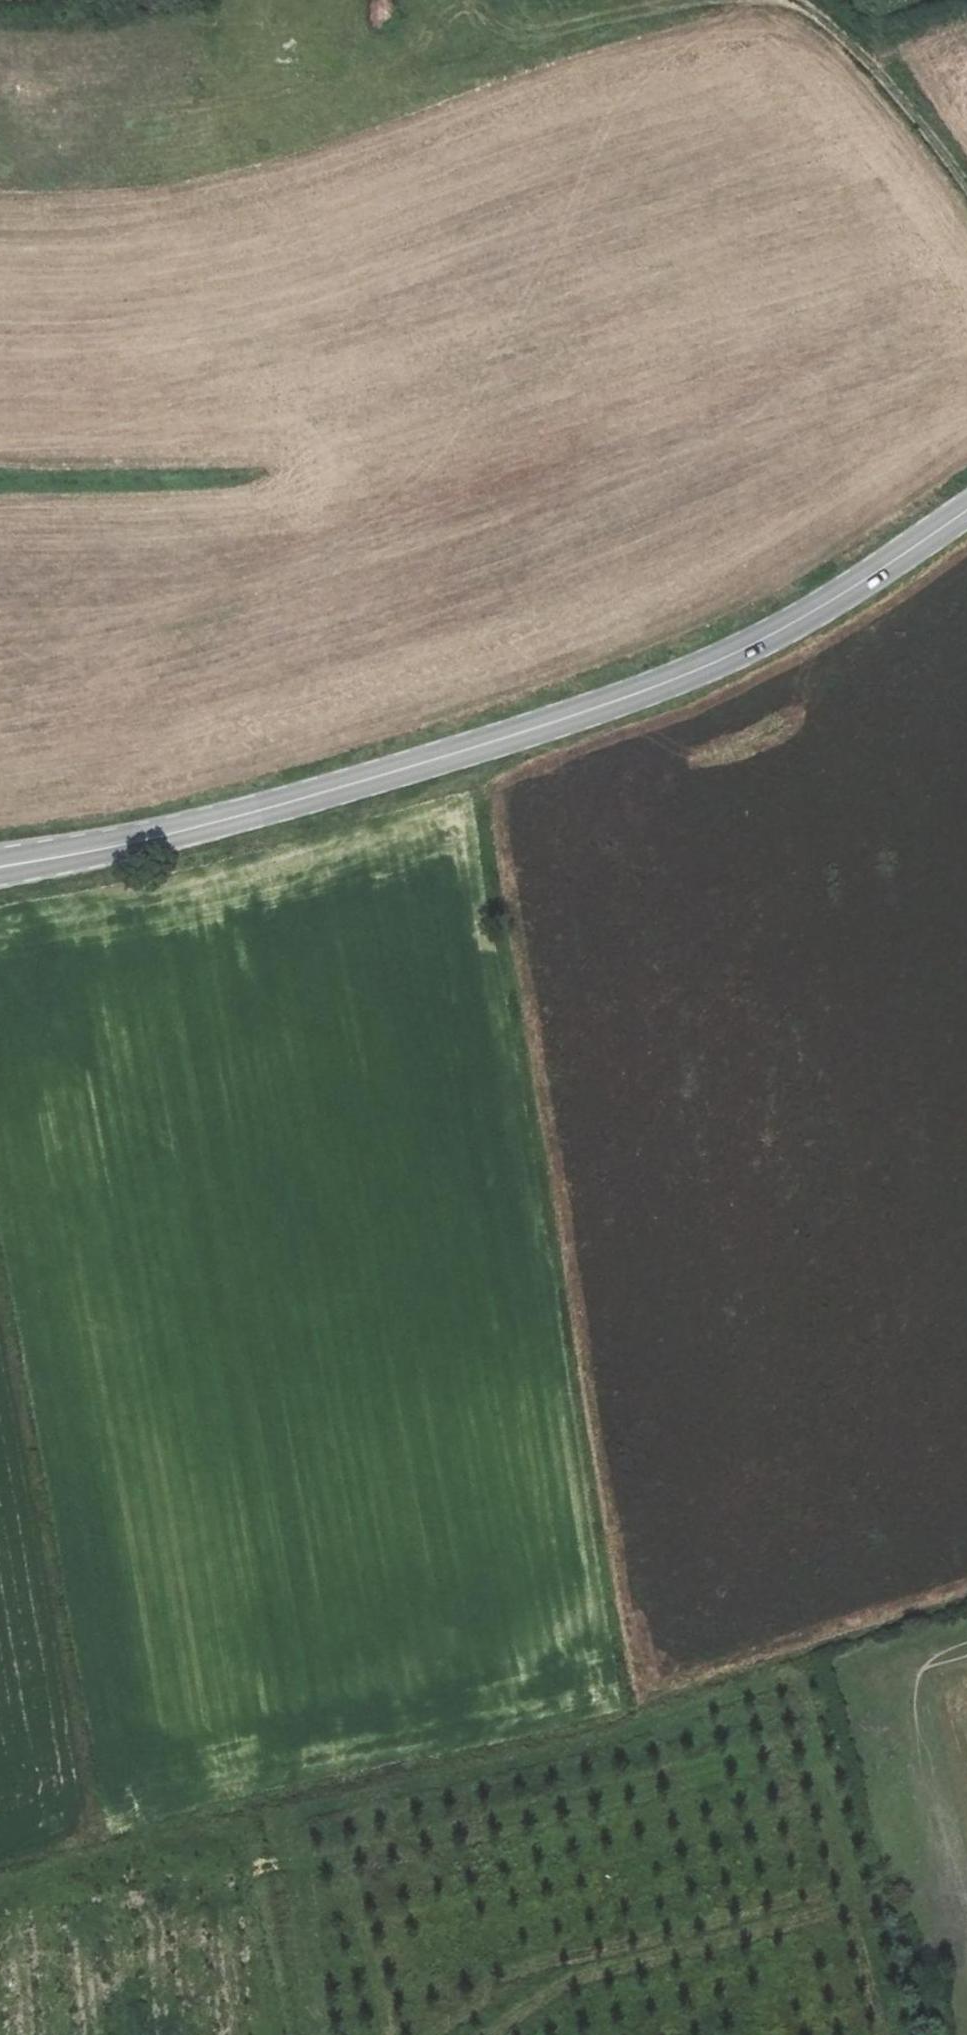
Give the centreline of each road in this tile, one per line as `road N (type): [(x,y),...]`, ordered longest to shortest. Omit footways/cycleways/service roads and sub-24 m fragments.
road 1 (secondary): [(0,867),(311,797),(664,683),(809,612),(966,510)]
road 2 (track): [(966,186),(890,86),(844,38),(791,0)]

